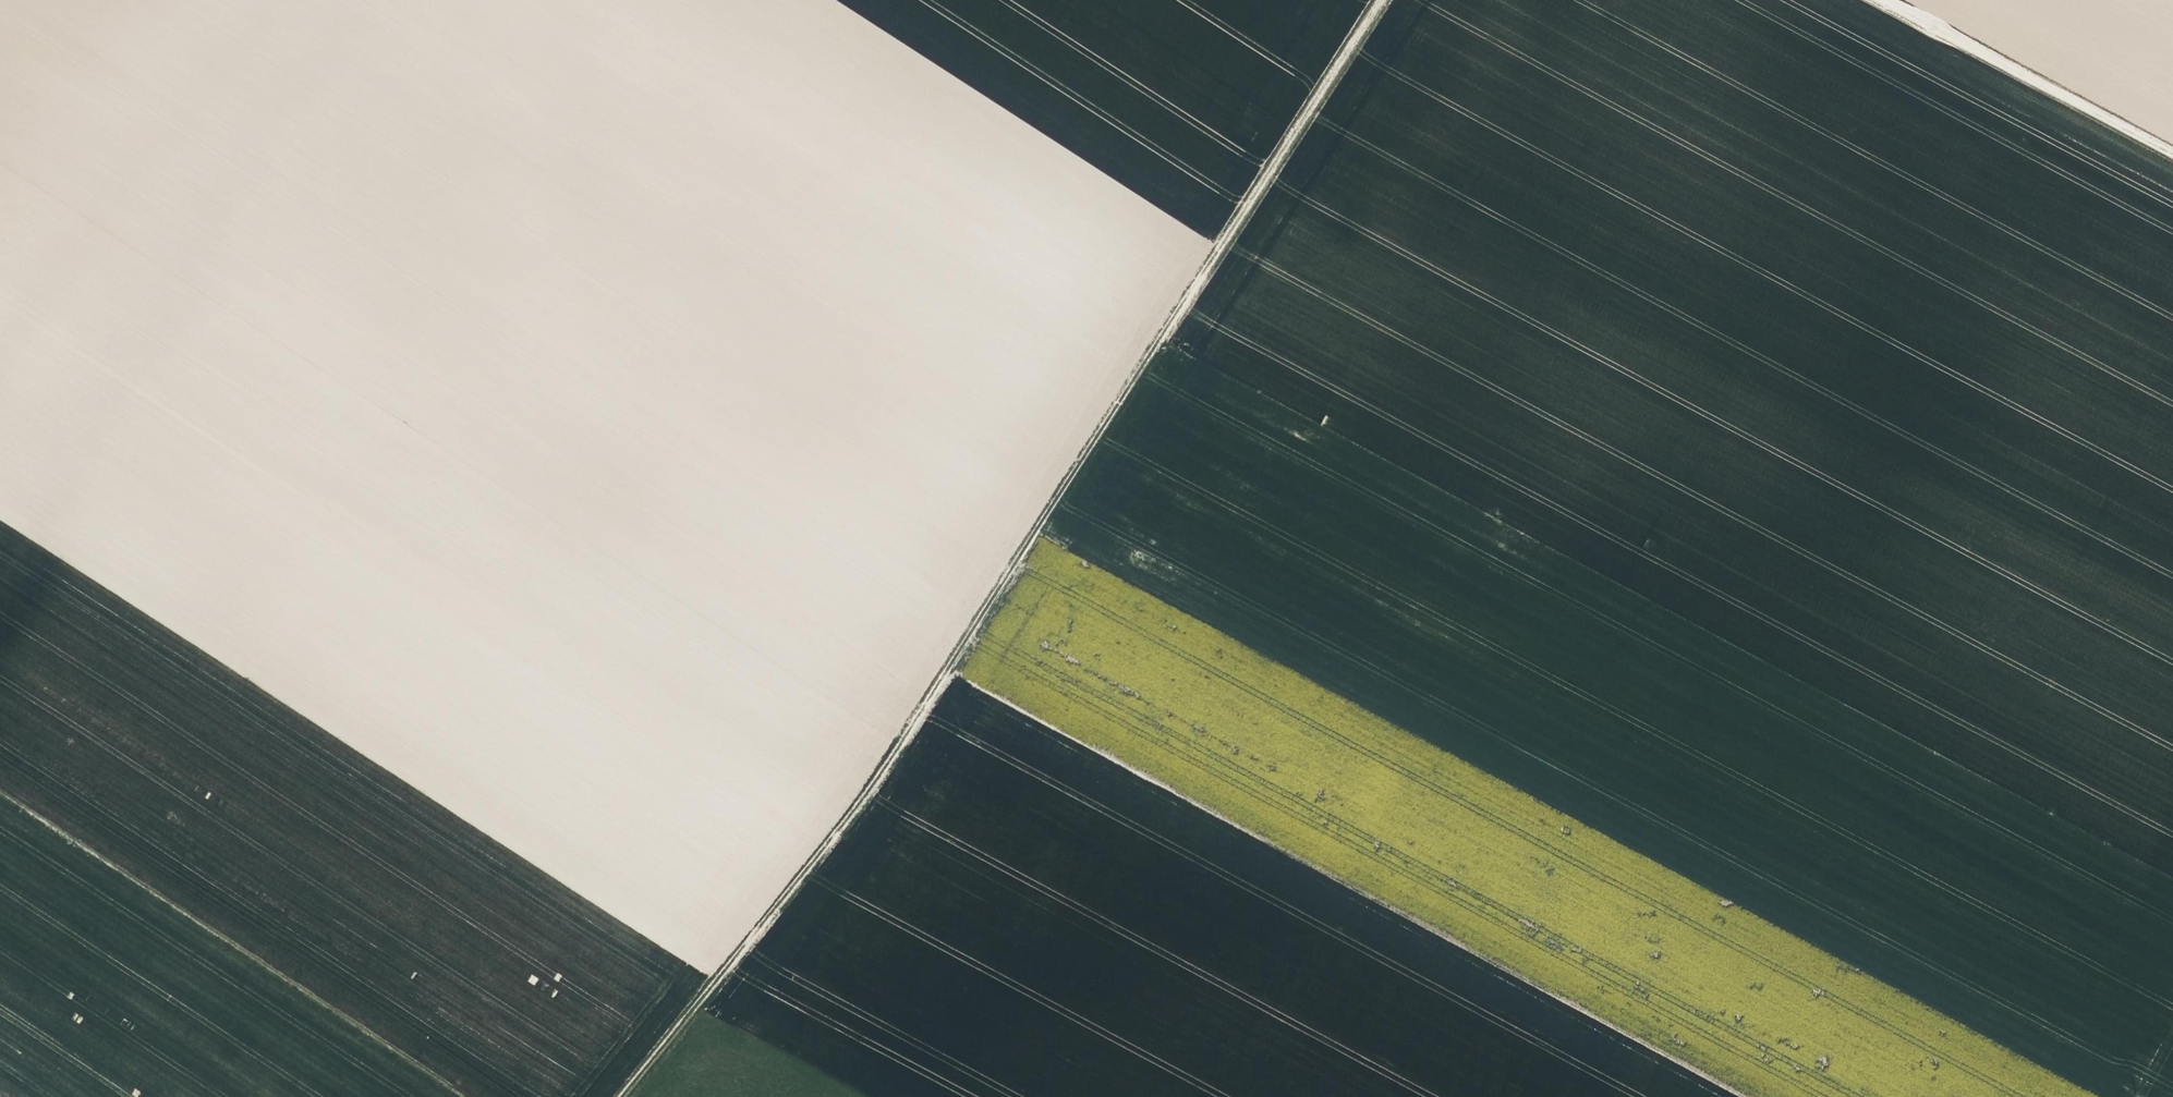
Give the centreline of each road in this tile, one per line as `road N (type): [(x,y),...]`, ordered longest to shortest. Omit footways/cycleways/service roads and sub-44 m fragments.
road 1 (track): [(628,1096),(842,821),(929,695),(1383,0)]
road 2 (track): [(2172,152),(1884,0)]

